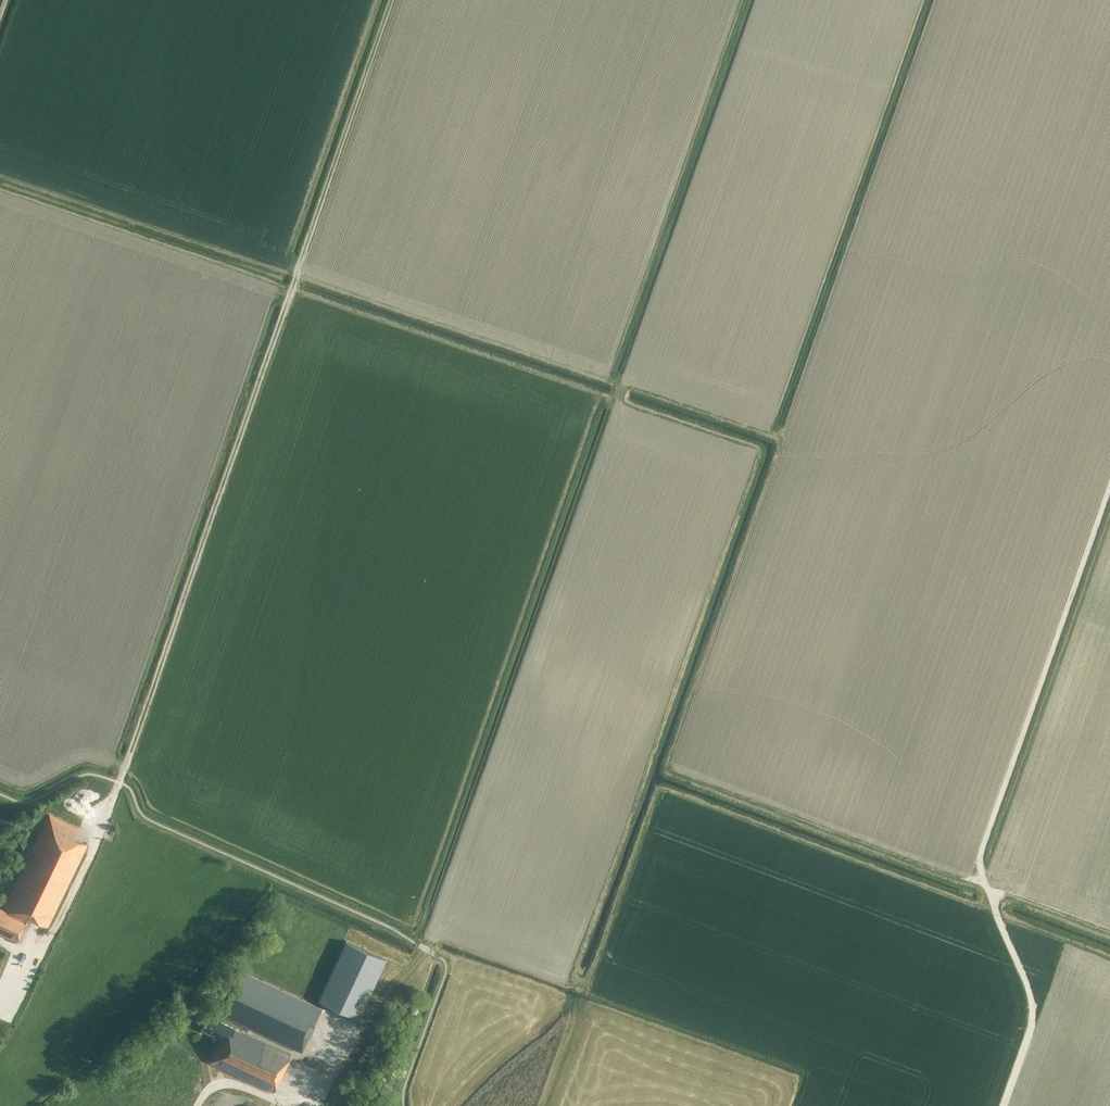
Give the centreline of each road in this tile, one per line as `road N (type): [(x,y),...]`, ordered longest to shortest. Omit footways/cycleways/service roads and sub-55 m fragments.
road 1 (track): [(1109,483),(979,856),(1031,998),(1029,1031),(1003,1105)]

